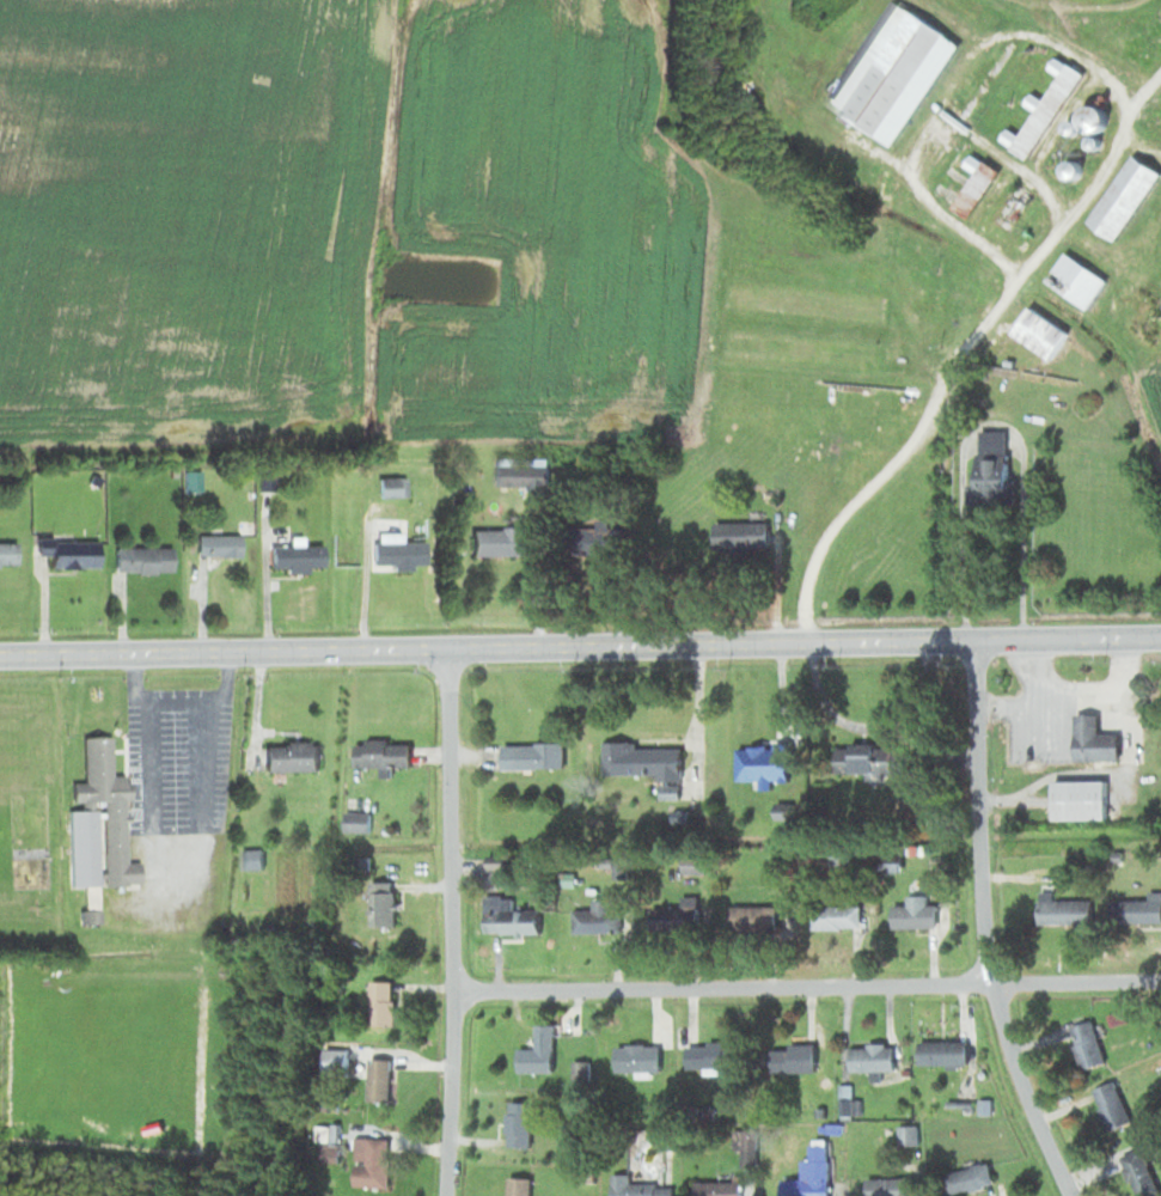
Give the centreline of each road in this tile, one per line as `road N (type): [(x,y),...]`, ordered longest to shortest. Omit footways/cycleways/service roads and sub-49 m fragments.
road 1 (primary): [(1160,635),(0,653)]
road 2 (residential): [(1160,982),(446,983)]
road 3 (residential): [(1070,1195),(989,987),(974,641)]
road 4 (residential): [(442,1195),(447,643)]

